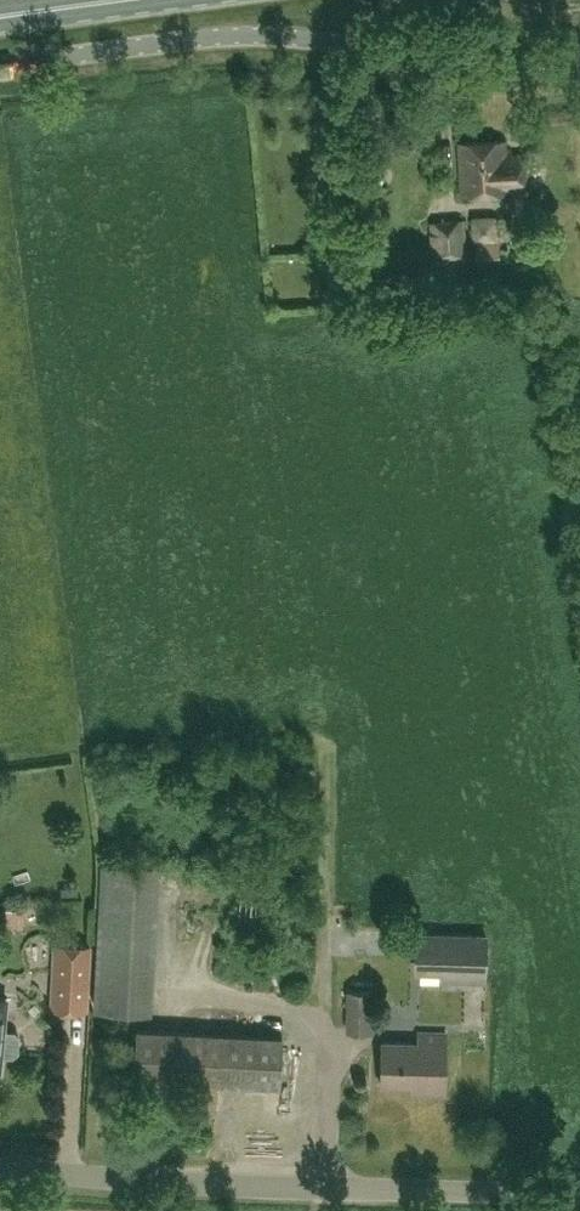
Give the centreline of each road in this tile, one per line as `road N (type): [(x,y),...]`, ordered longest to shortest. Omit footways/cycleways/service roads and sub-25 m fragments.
road 1 (unclassified): [(0,64),(260,34),(476,72),(579,70)]
road 2 (unclassified): [(579,1195),(157,1183),(0,1169)]
road 3 (primary): [(129,0),(0,17)]

